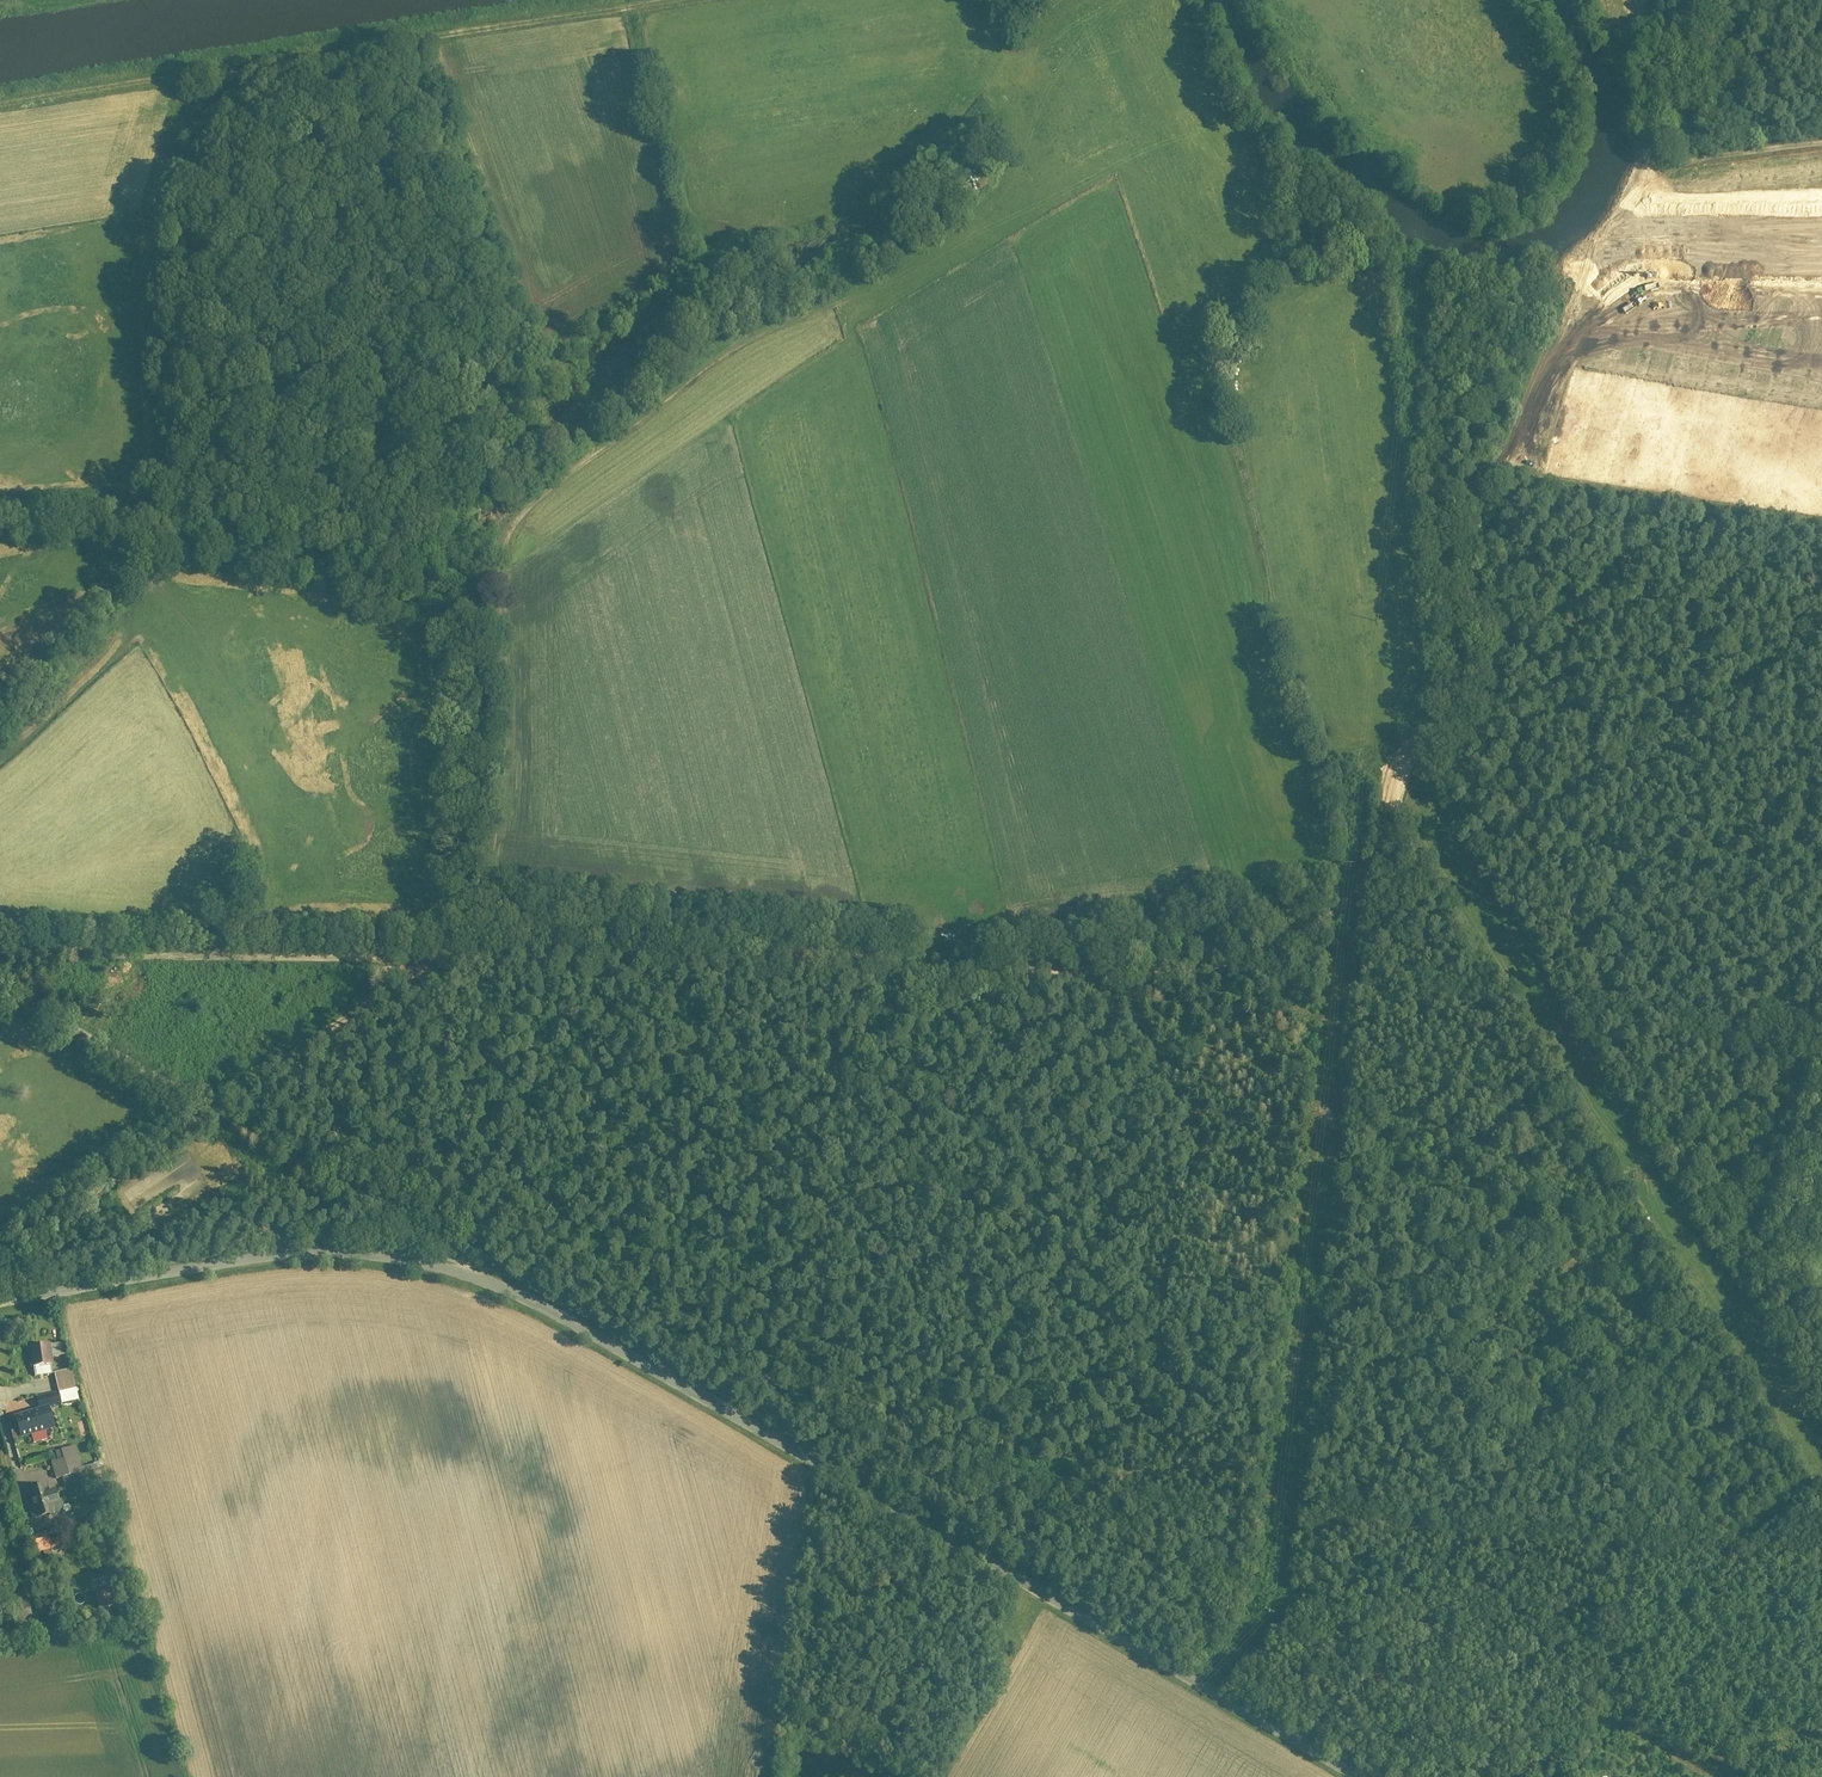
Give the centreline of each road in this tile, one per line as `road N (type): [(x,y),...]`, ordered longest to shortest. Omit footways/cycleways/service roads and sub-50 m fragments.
road 1 (track): [(0,1289),(428,973),(1265,967),(1370,894),(1380,773),(1449,707),(1446,500),(1474,455)]
road 2 (unclassified): [(0,1303),(317,1255),(466,1275),(603,1340),(1357,1776)]
road 3 (track): [(0,107),(689,0)]
road 4 (track): [(466,1275),(462,1256),(439,1238),(0,987)]
road 5 (track): [(1474,455),(1629,198),(1694,162),(1821,151)]
road 6 (track): [(0,944),(235,948),(288,964),(333,945),(428,973)]
road 7 (track): [(1821,525),(1474,455)]

